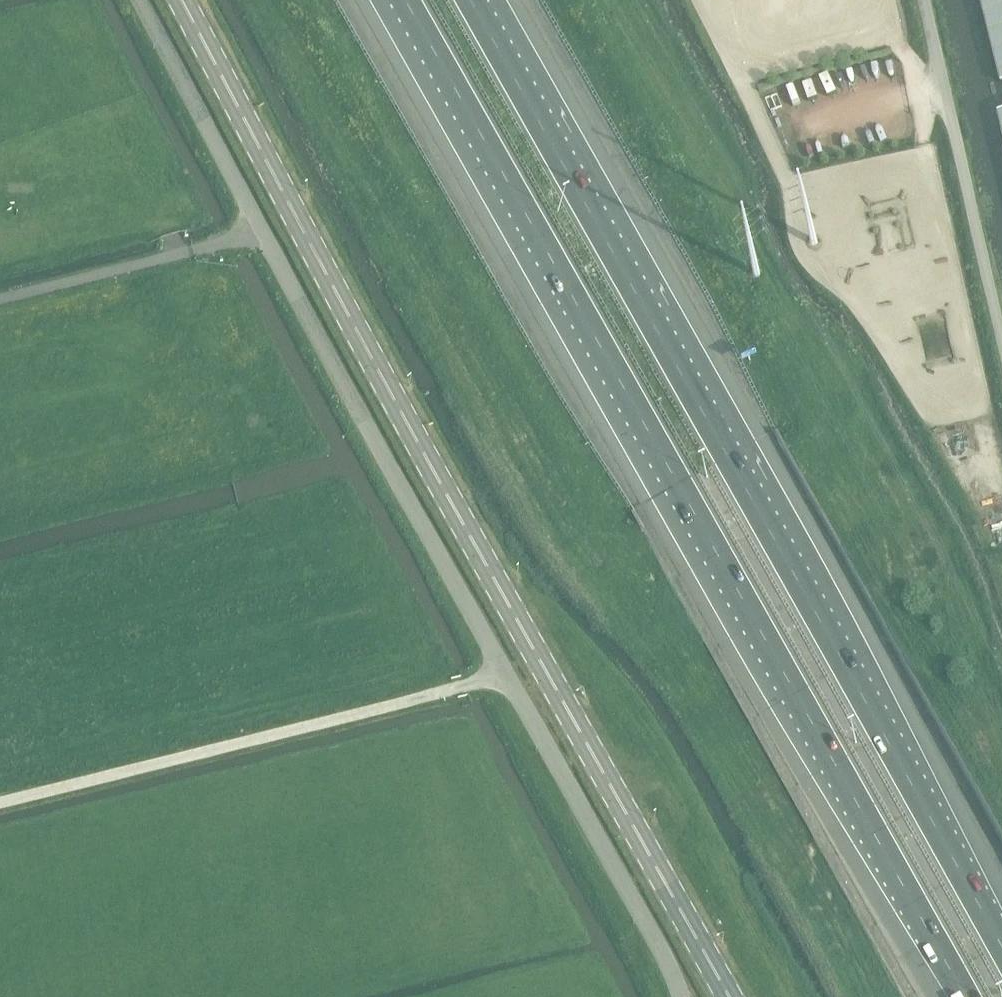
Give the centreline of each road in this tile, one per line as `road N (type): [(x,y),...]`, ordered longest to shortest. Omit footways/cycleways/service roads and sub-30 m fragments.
road 1 (motorway): [(407,0),(967,996)]
road 2 (secondary): [(732,996),(412,433),(184,0)]
road 3 (unclassified): [(681,996),(135,0)]
road 4 (motorway): [(1001,945),(473,0)]
road 5 (unclassified): [(1001,344),(923,0)]

